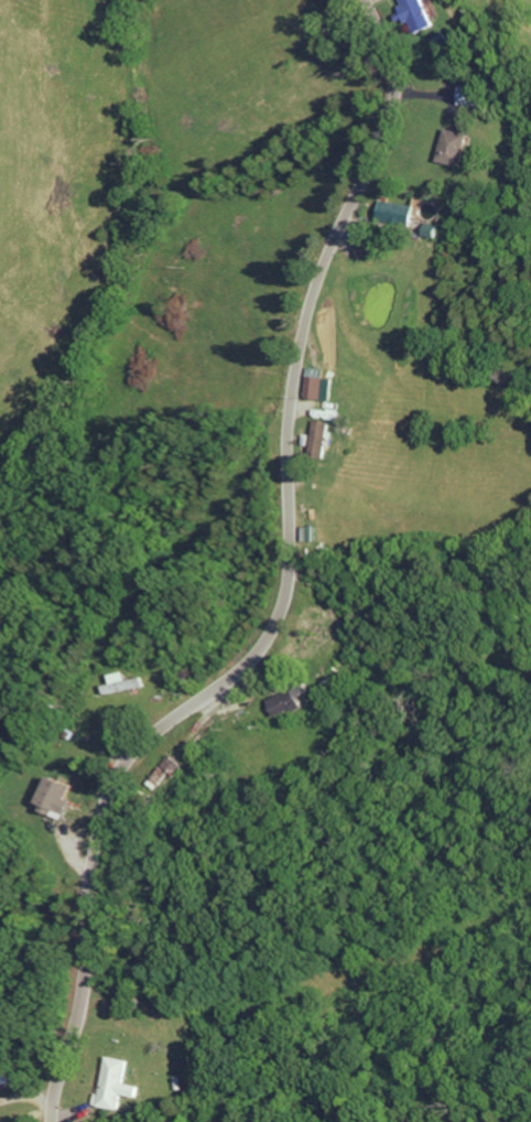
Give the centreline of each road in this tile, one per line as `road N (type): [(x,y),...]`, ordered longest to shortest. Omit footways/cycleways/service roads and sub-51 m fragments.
road 1 (secondary): [(54,1121),(82,1006),(91,862),(111,792),(130,762),(242,672),(282,613),(299,362),(329,258),(387,126),(392,90),(363,0)]

